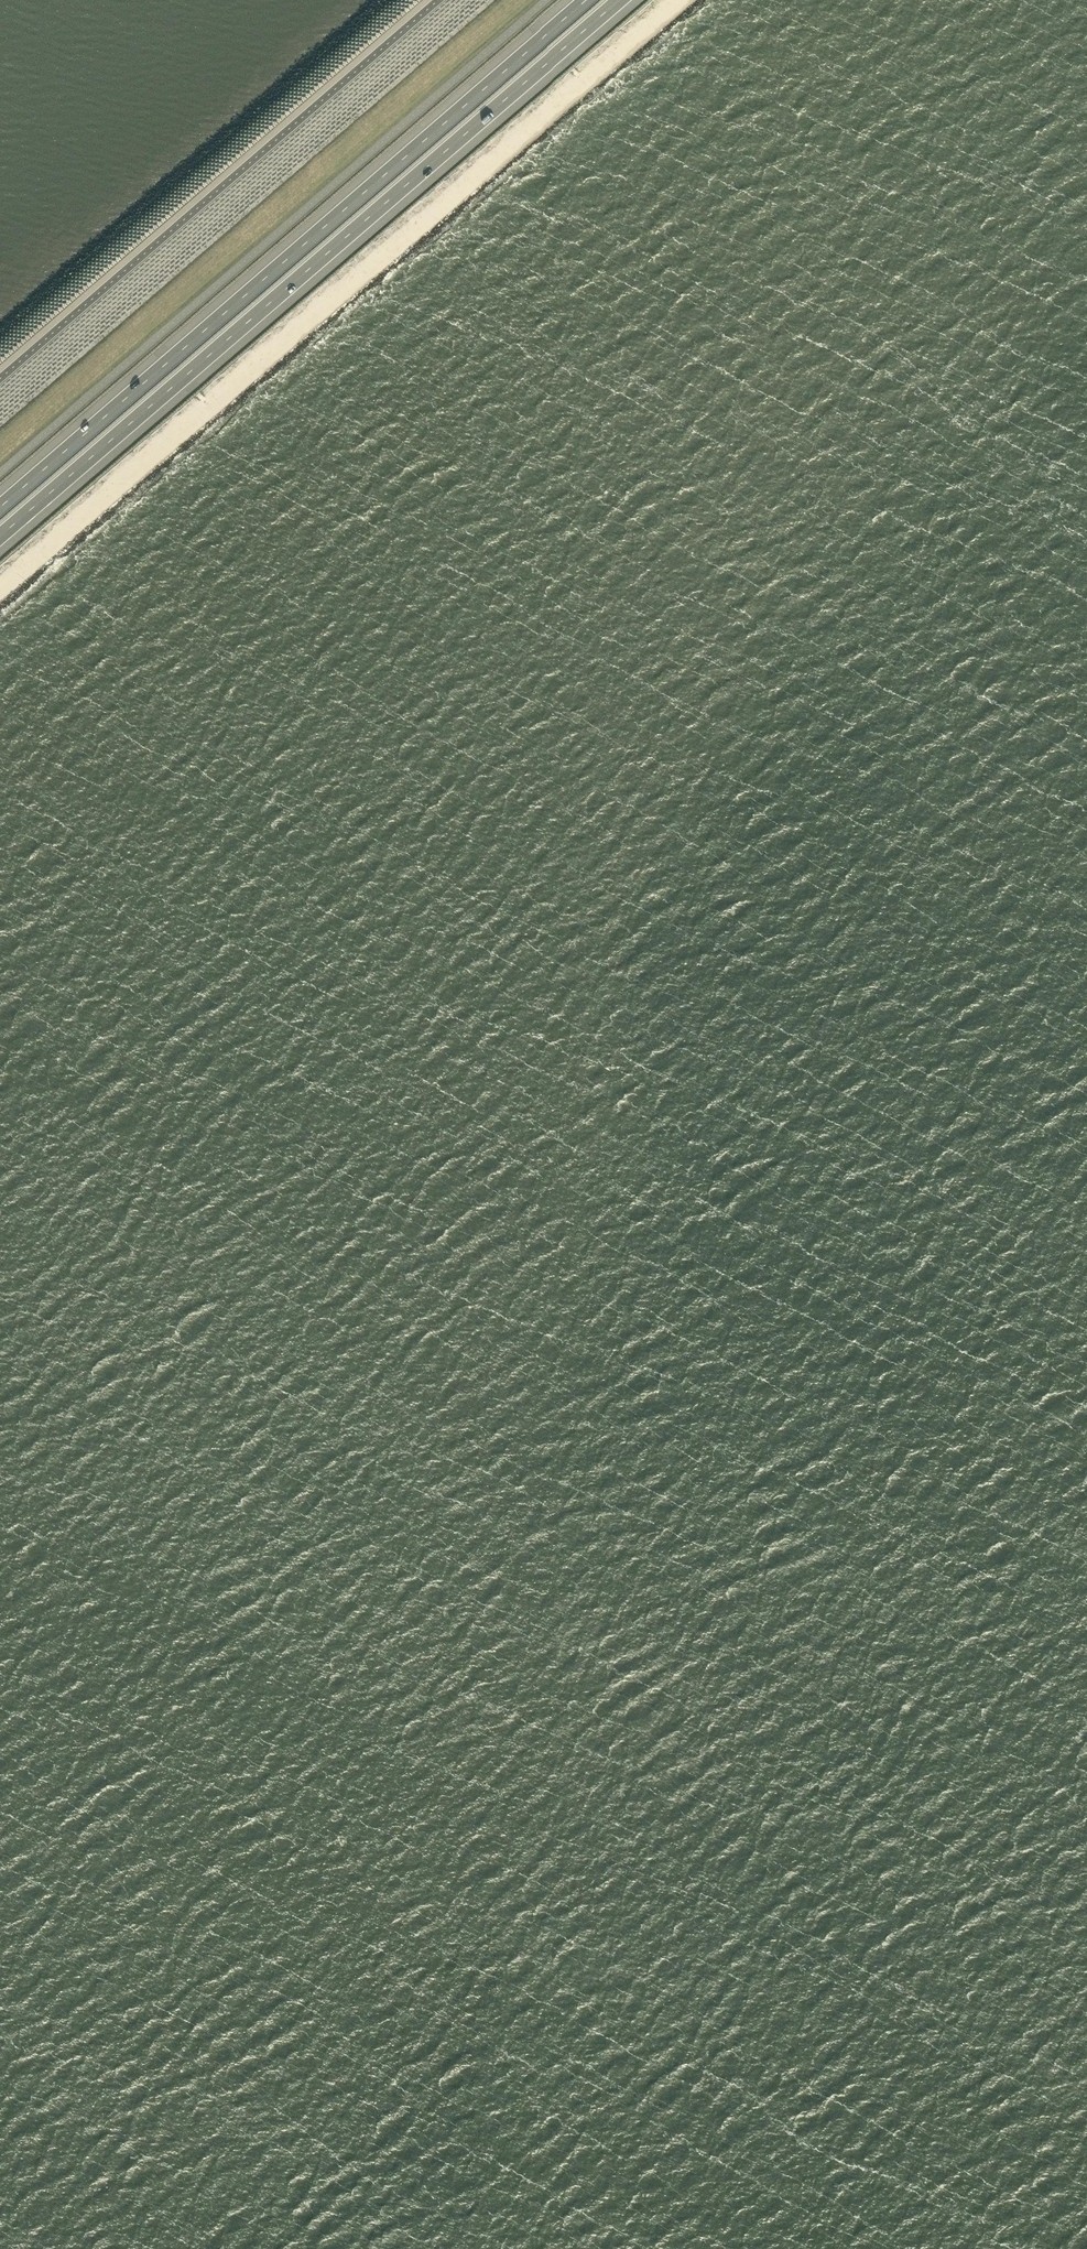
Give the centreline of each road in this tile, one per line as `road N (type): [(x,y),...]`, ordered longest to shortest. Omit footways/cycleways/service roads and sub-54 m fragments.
road 1 (motorway): [(0,534),(617,0)]
road 2 (motorway): [(584,0),(0,505)]

